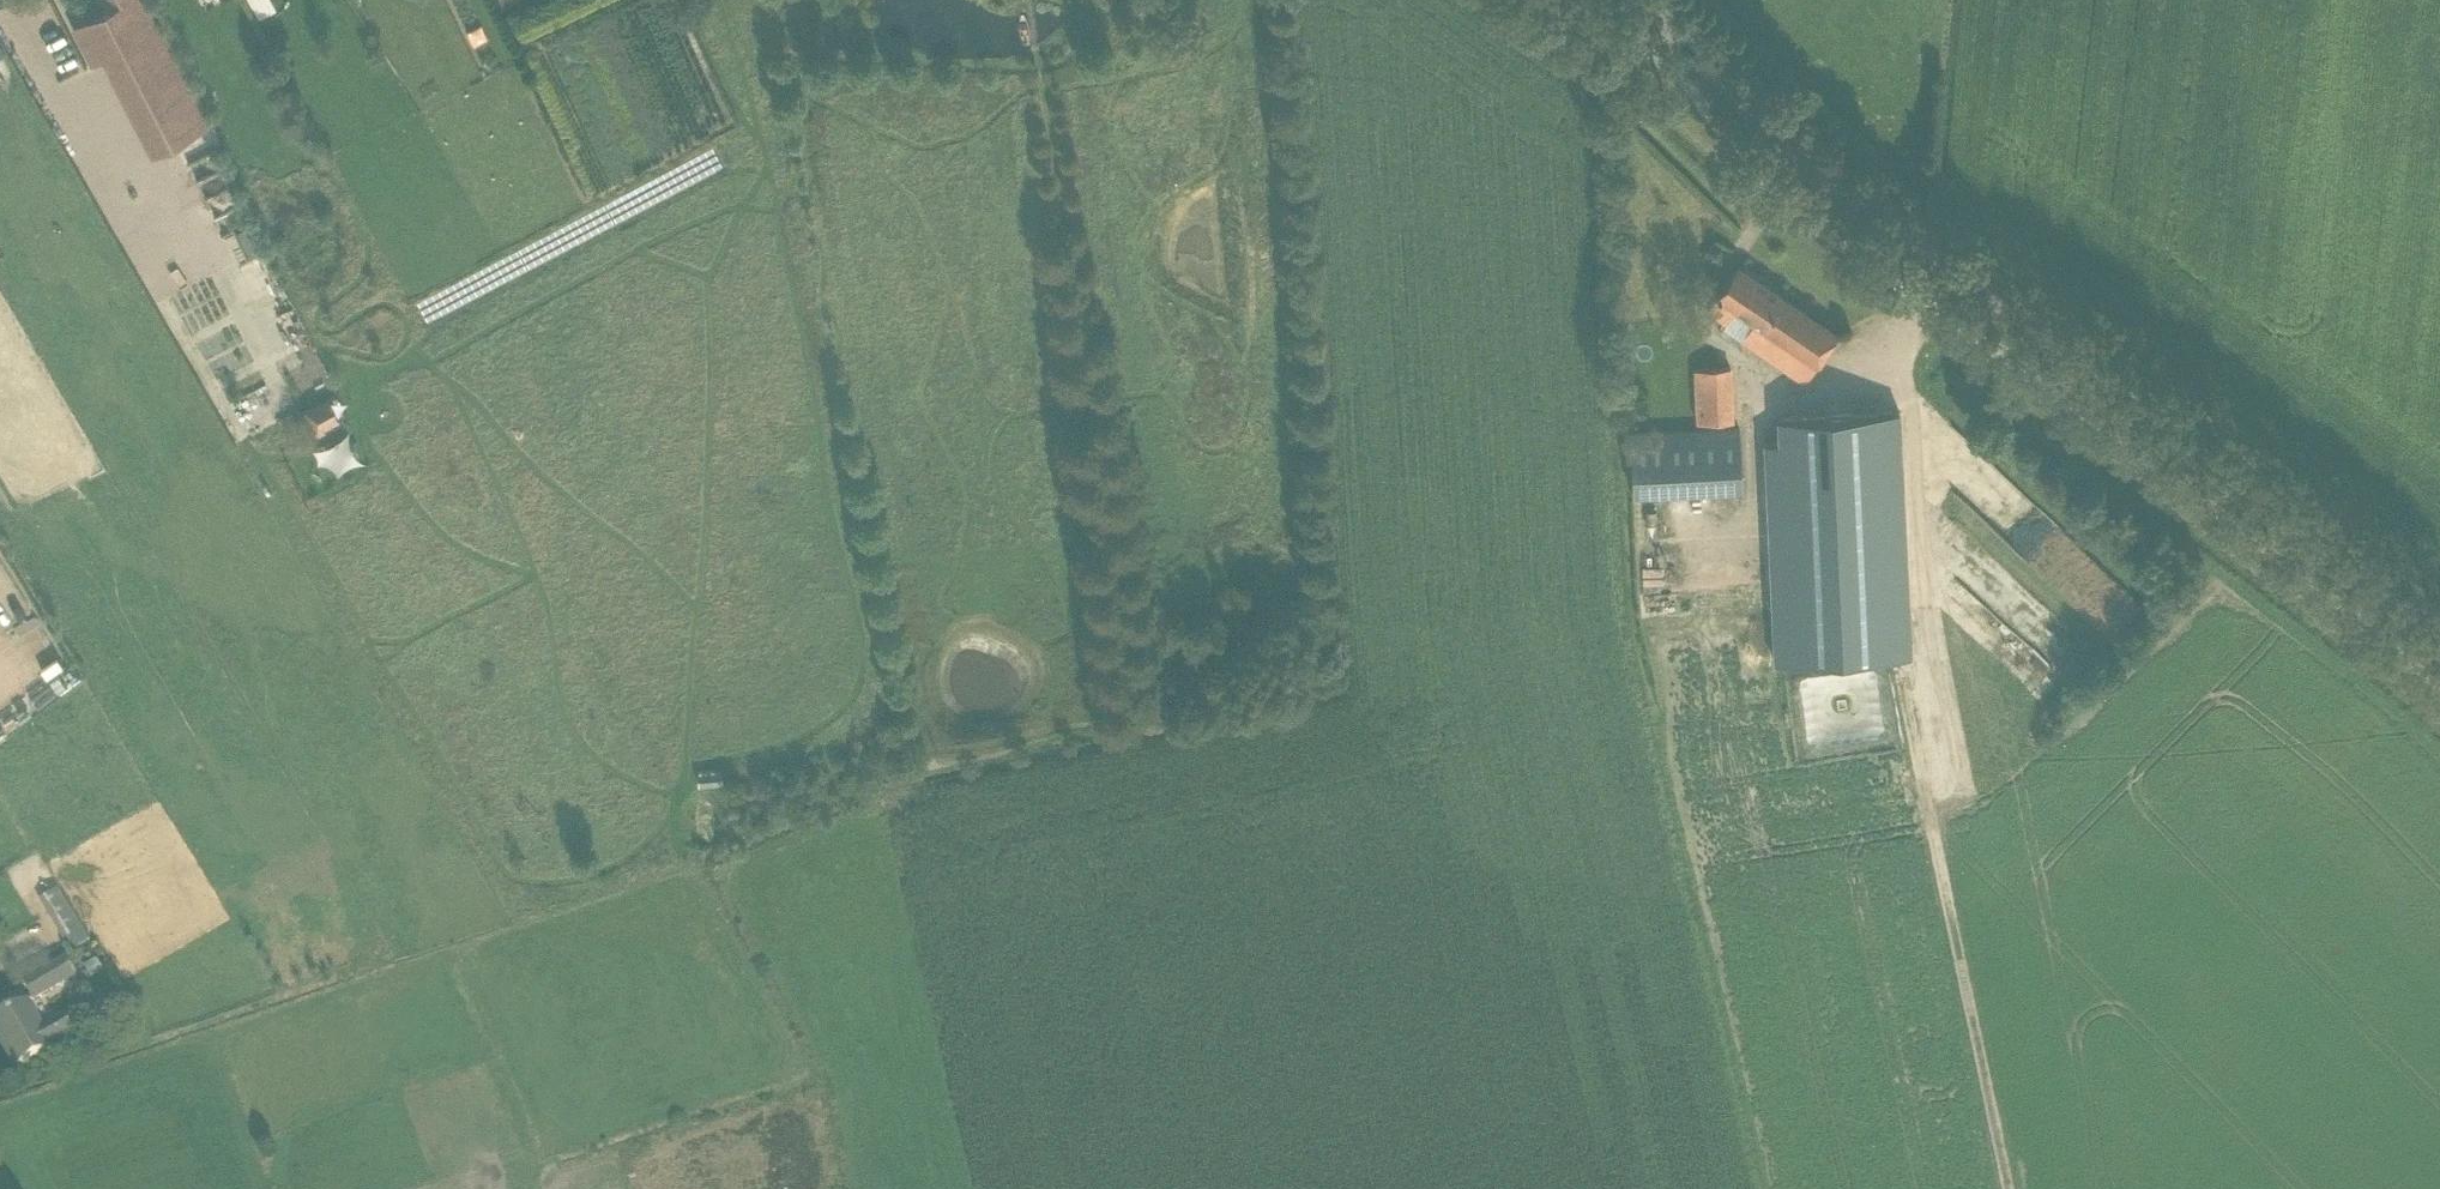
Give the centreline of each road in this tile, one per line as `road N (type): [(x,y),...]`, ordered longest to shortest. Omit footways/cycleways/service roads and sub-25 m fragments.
road 1 (tertiary): [(2439,627),(1765,116),(1642,0)]

